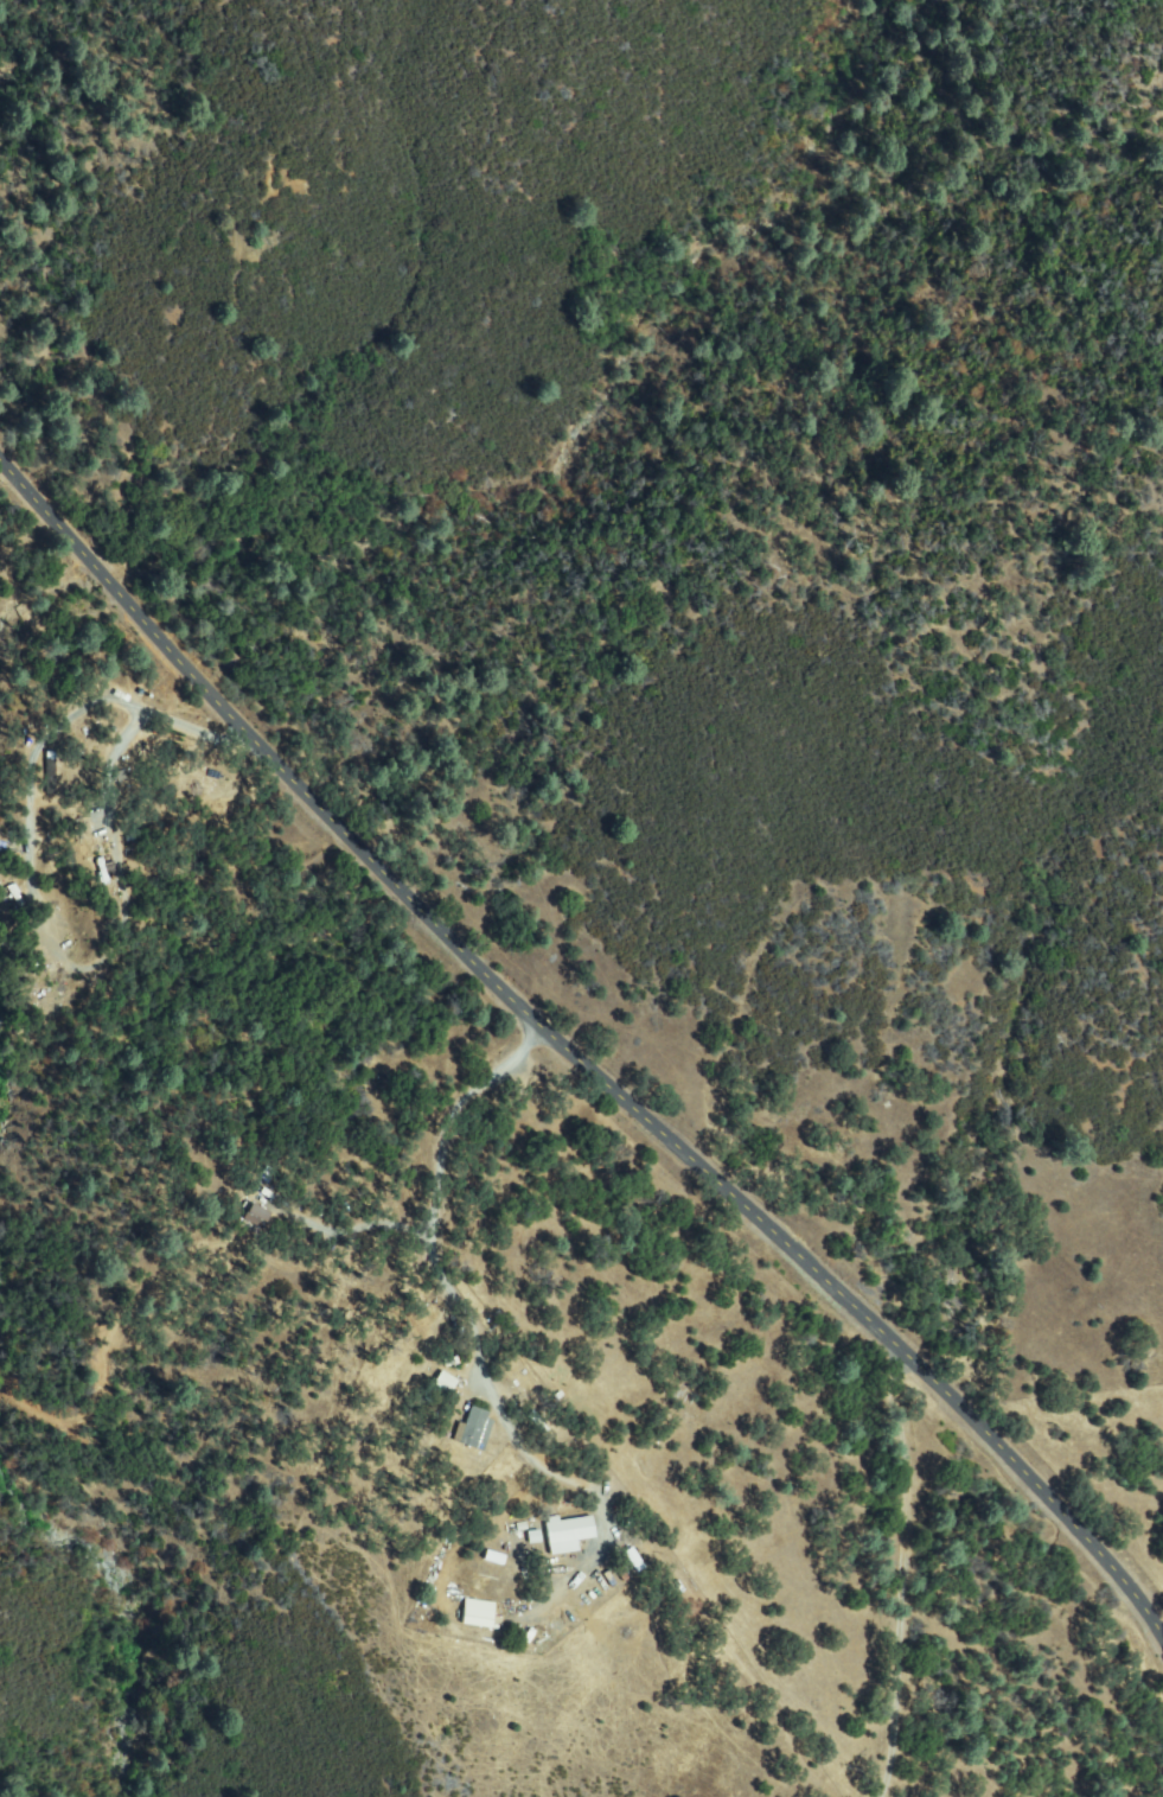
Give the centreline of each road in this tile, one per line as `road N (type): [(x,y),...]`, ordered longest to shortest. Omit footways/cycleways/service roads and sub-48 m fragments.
road 1 (tertiary): [(1162,1641),(1138,1599),(1014,1460),(475,969),(0,465)]

